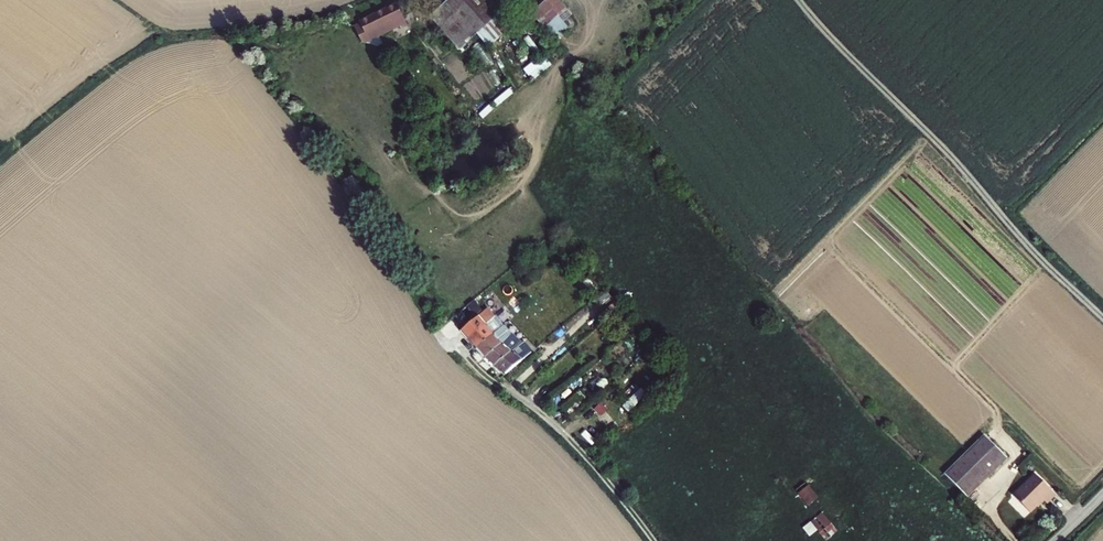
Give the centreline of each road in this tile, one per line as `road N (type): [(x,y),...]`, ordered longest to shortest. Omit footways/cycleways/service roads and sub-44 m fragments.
road 1 (track): [(1102,317),(798,0)]
road 2 (track): [(0,164),(144,52),(333,20),(382,0)]
road 3 (unclassified): [(654,540),(580,446),(457,347)]

